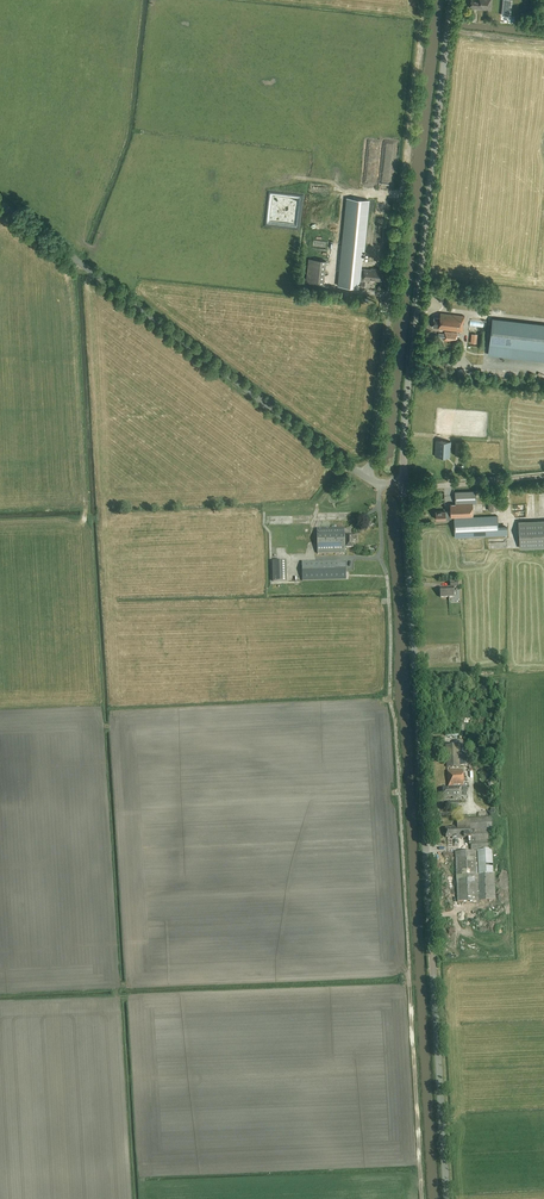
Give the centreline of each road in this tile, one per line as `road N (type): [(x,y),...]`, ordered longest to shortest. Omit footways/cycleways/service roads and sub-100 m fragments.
road 1 (tertiary): [(447,1198),(404,484)]
road 2 (track): [(422,1198),(382,561)]
road 3 (tertiary): [(404,484),(408,384),(453,0)]
road 4 (unclassified): [(0,202),(365,477)]
road 5 (unclassified): [(365,477),(374,457),(401,199)]
road 6 (track): [(424,0),(401,199)]

